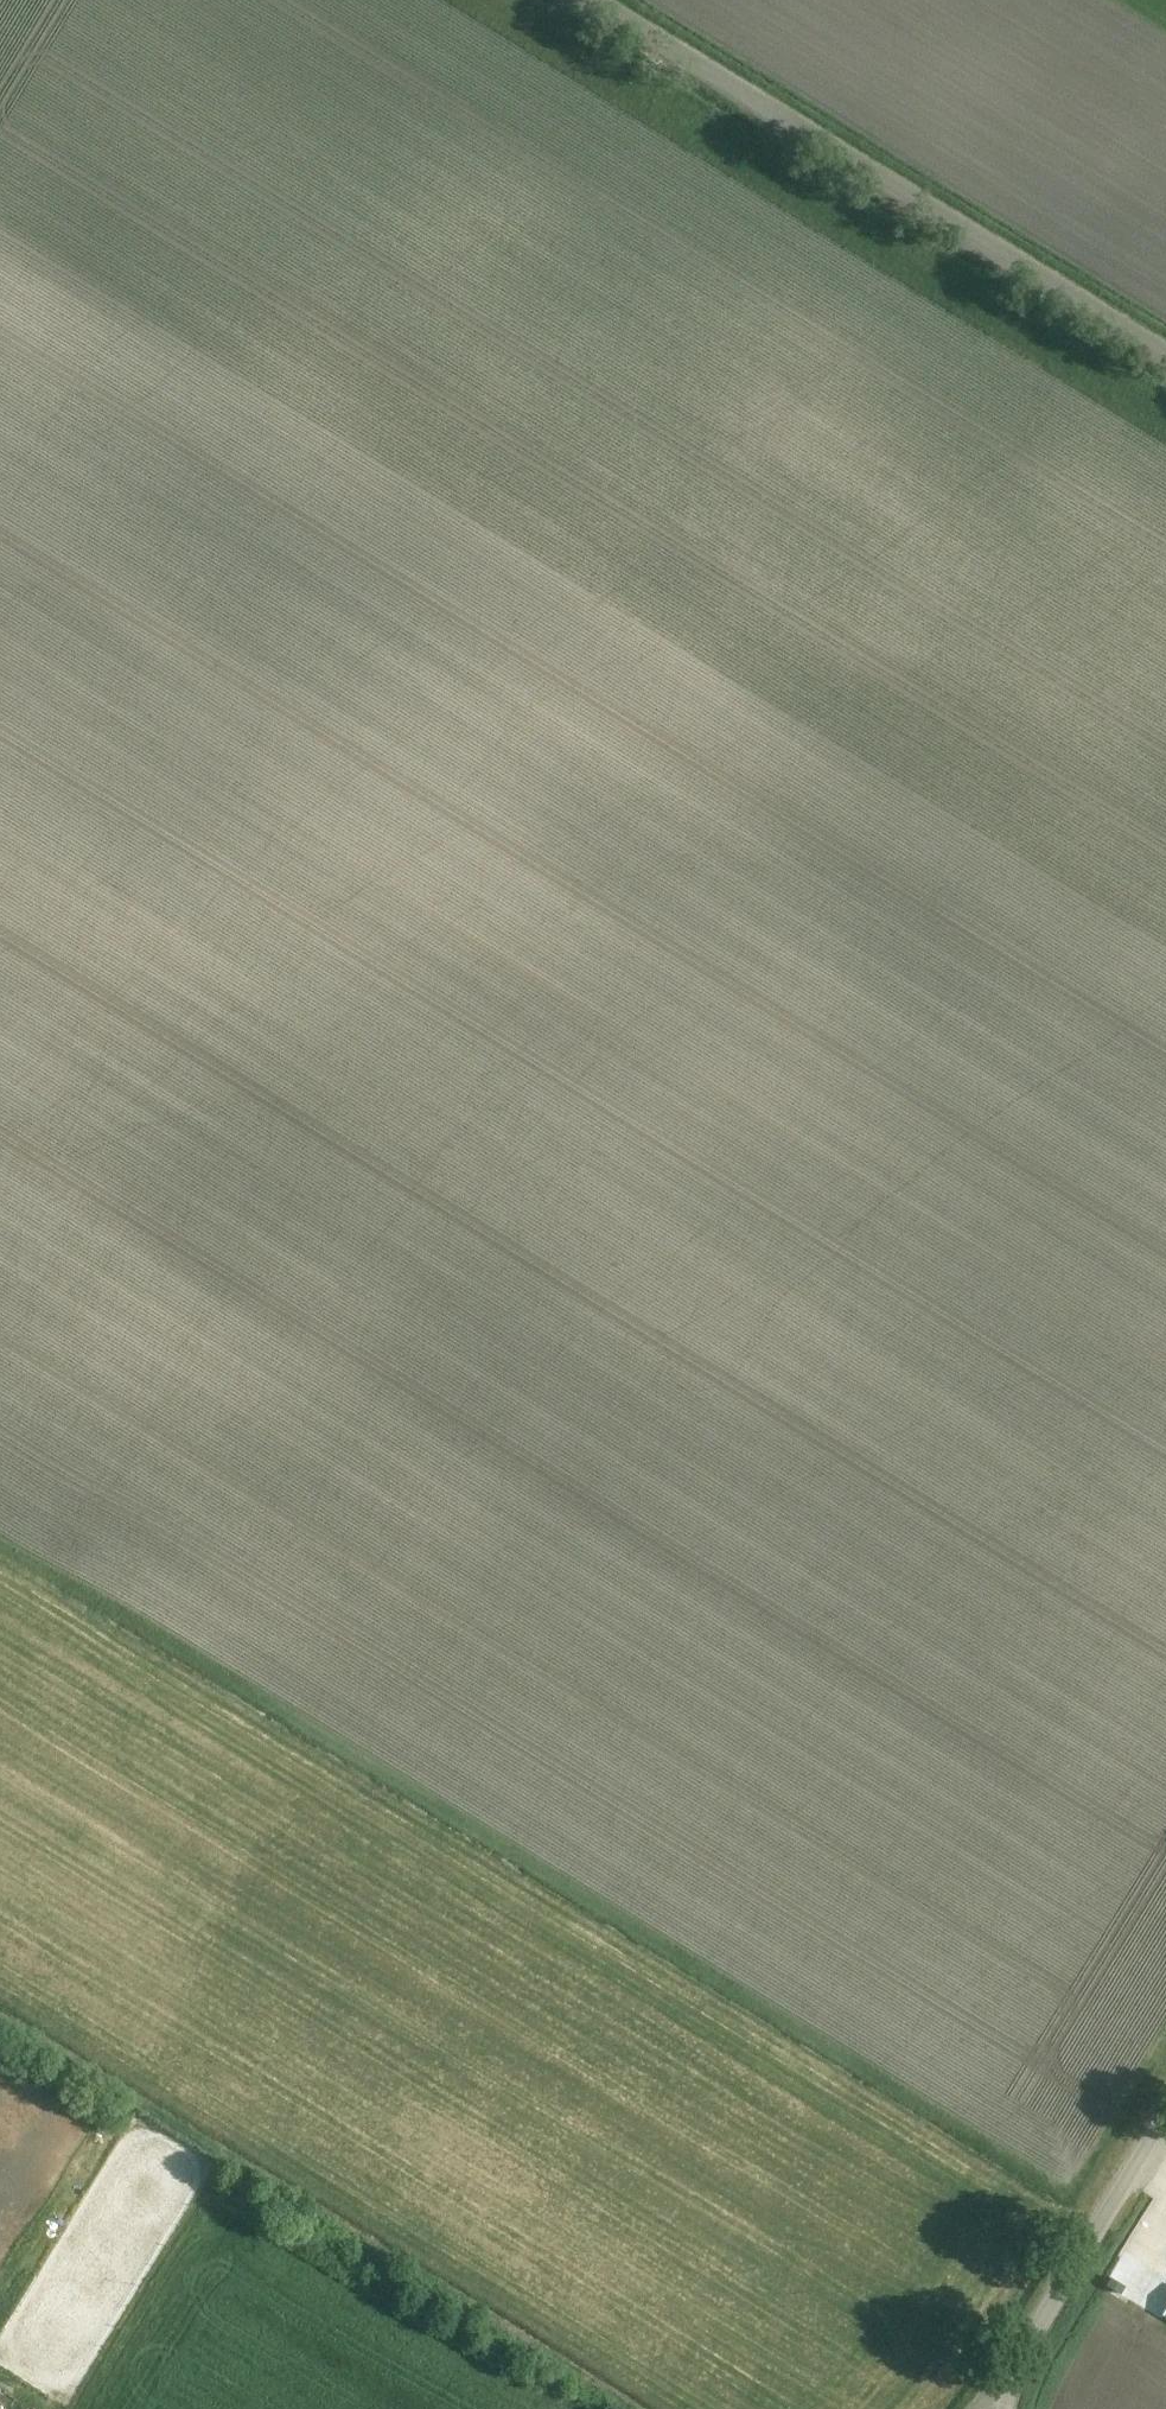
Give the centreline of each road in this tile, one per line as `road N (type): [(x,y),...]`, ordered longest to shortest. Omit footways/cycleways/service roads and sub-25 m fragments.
road 1 (tertiary): [(1165,351),(596,0)]
road 2 (tertiary): [(1007,2378),(1165,2112)]

